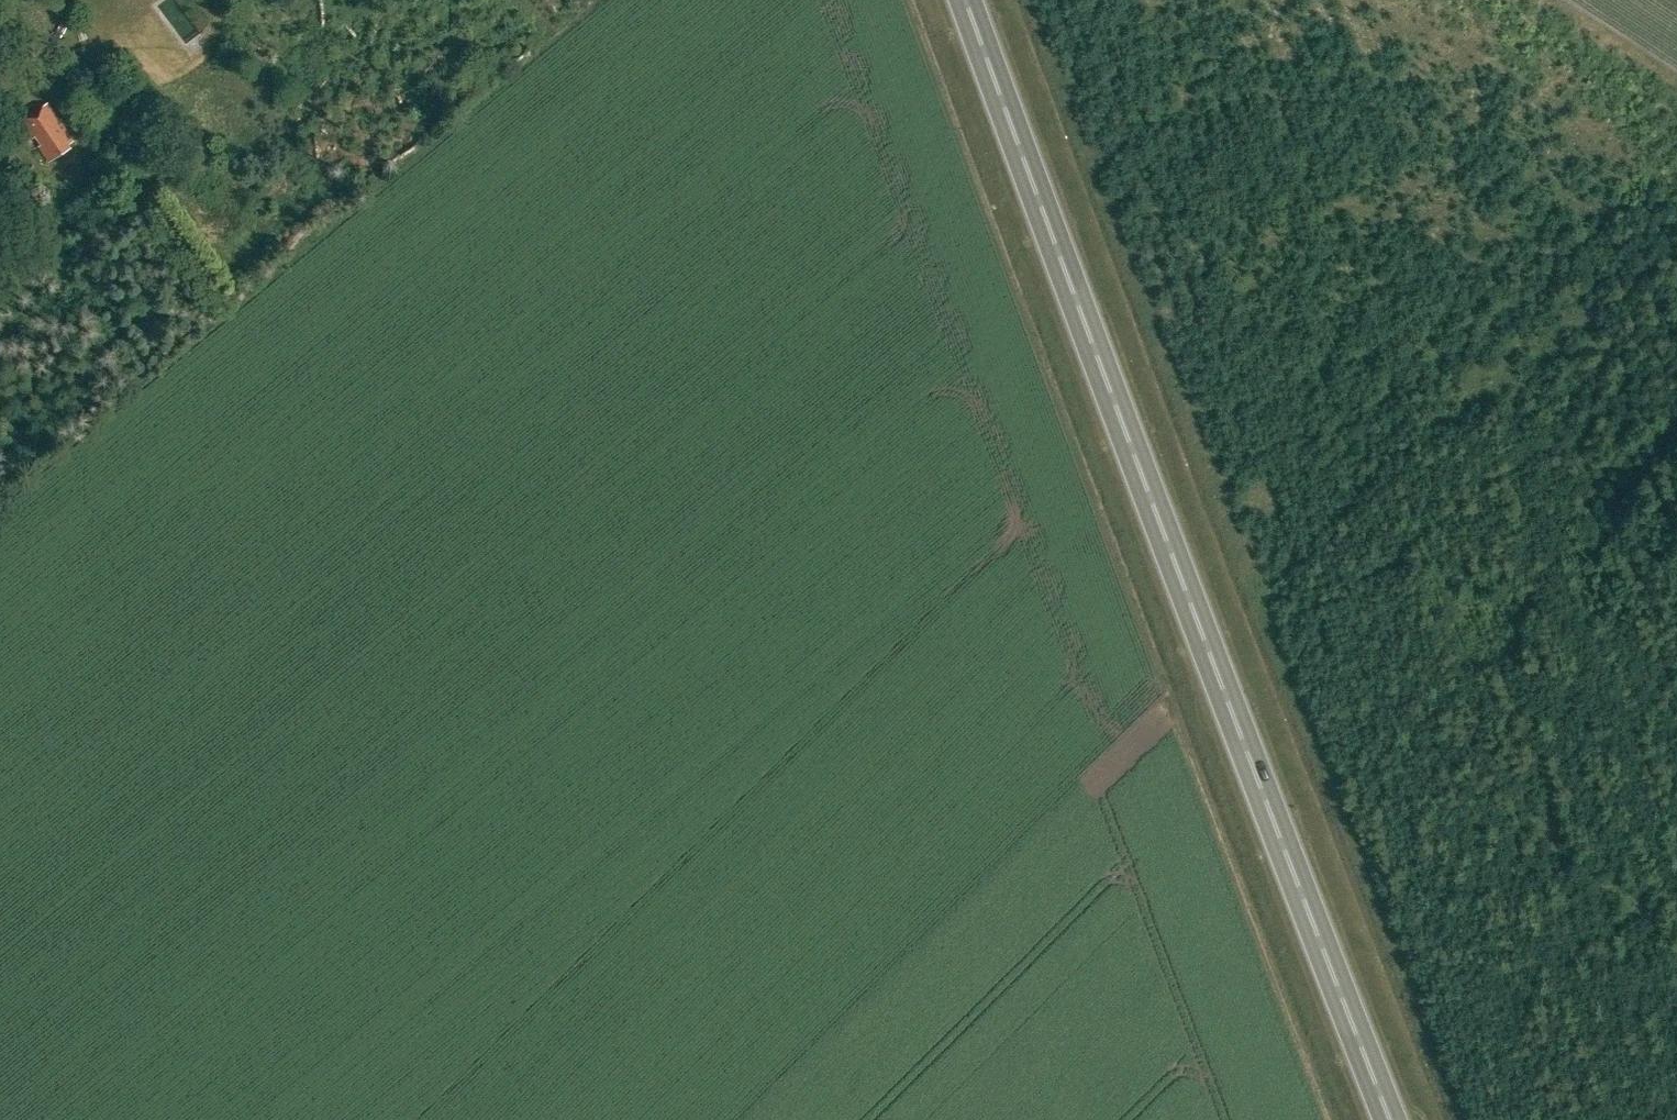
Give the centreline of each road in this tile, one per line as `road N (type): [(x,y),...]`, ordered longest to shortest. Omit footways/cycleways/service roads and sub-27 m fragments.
road 1 (trunk): [(1393,1119),(964,0)]

